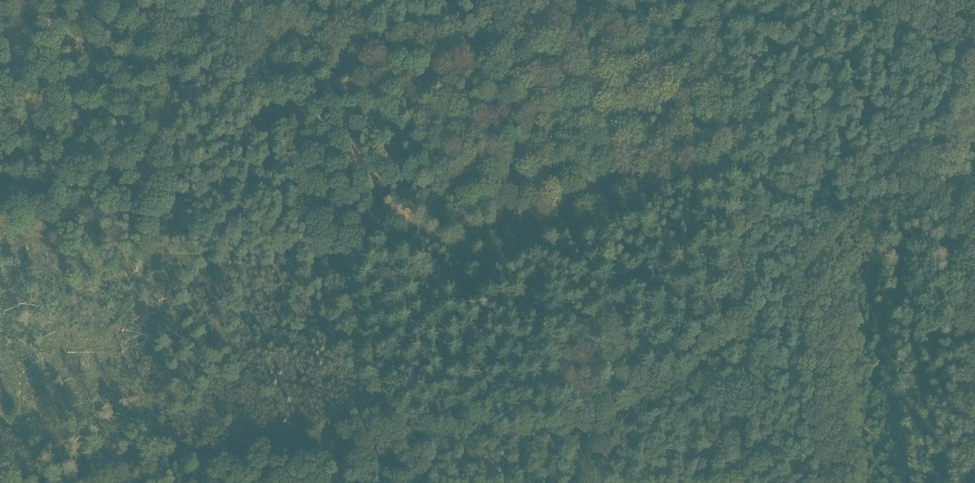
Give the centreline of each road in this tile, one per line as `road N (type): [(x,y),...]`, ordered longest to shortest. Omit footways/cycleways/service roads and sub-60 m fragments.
road 1 (track): [(258,36),(331,248),(382,243),(432,223),(586,225),(605,208),(734,173)]
road 2 (track): [(421,482),(331,248),(114,249),(0,222)]
road 3 (track): [(90,0),(258,36),(428,46),(556,15)]
road 4 (track): [(734,482),(732,166)]
road 5 (track): [(732,166),(691,0)]

